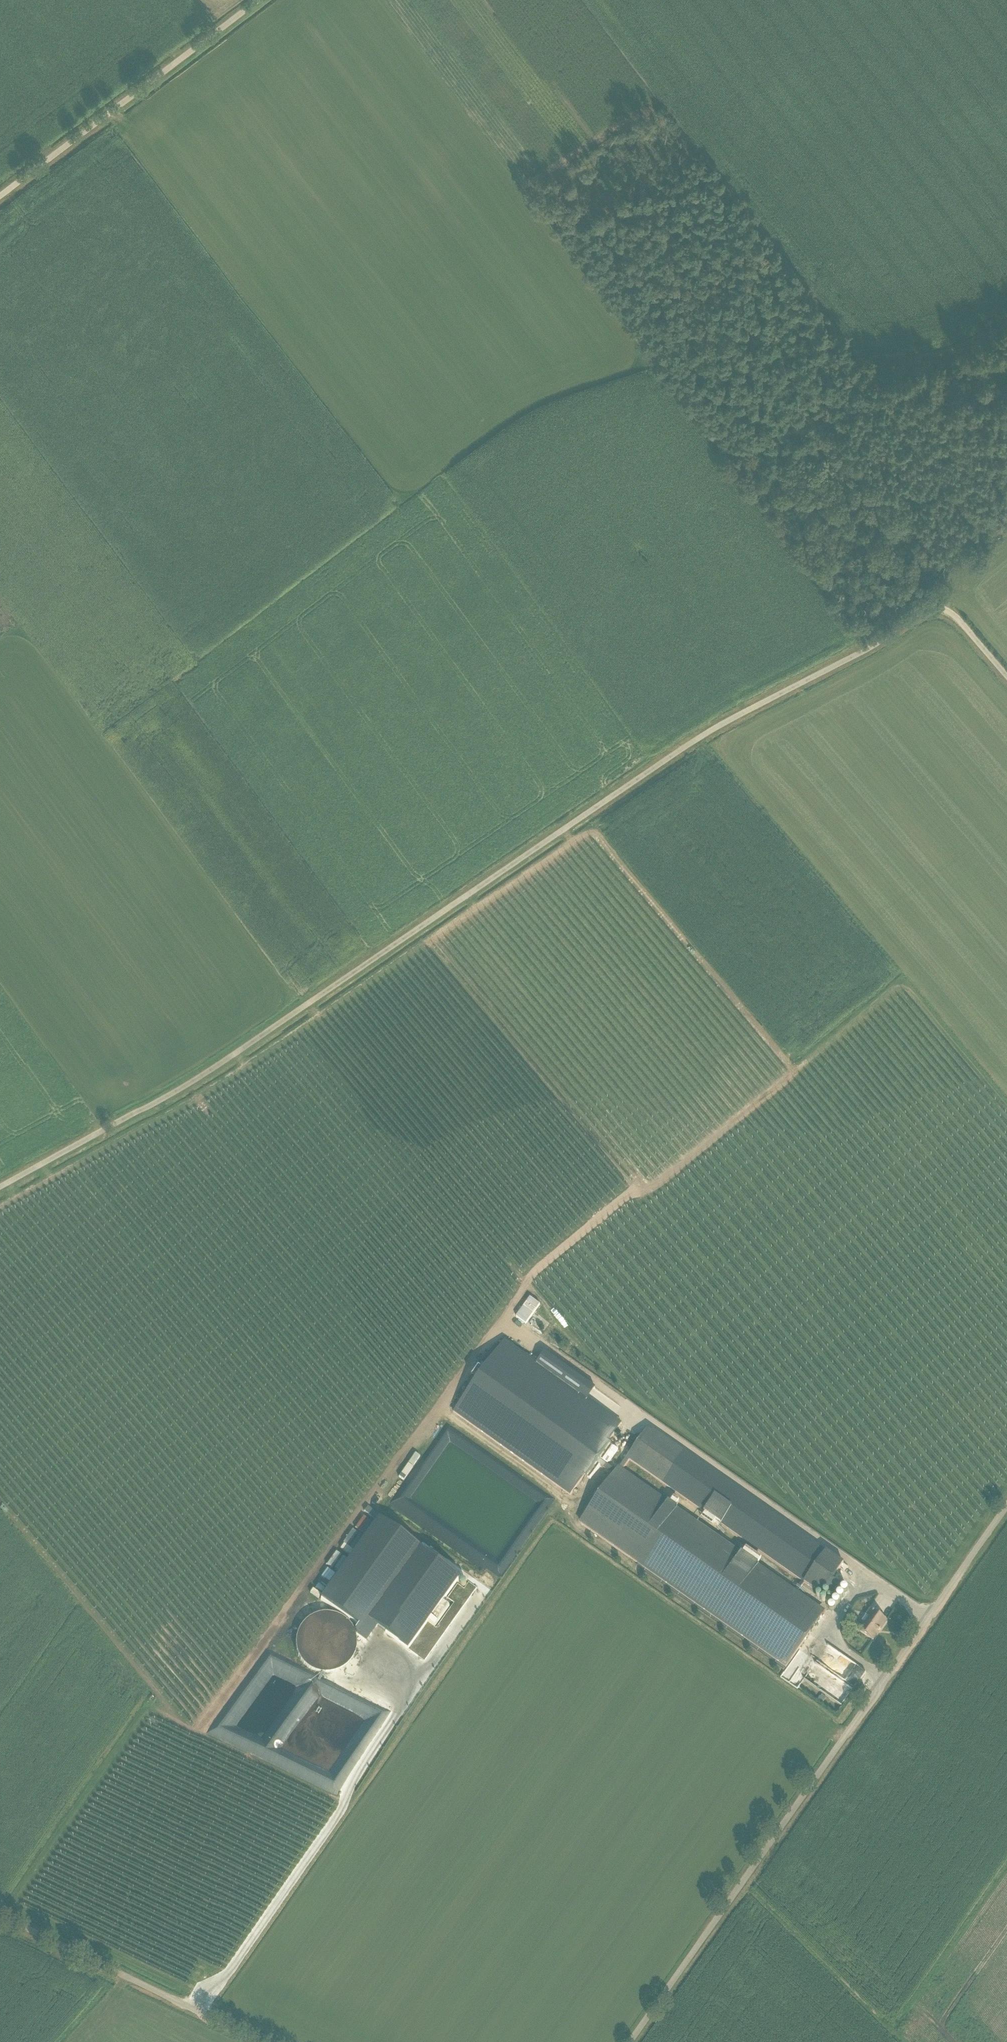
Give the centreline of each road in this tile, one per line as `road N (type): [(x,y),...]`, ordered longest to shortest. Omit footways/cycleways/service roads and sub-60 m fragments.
road 1 (unclassified): [(0,1186),(134,1113),(545,842),(913,616),(956,617),(1006,675)]
road 2 (unclassified): [(1006,1506),(631,2041)]
road 3 (unclassified): [(258,0),(0,191)]
road 4 (unclassified): [(0,1915),(263,2041)]

